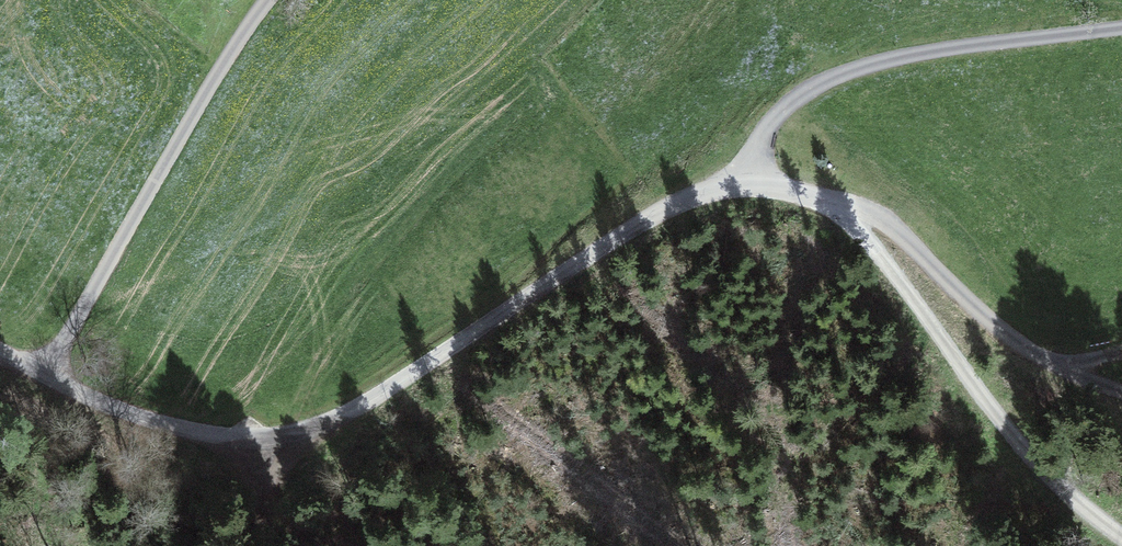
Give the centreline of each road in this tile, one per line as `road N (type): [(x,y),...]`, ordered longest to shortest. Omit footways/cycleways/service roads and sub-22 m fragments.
road 1 (unclassified): [(829,201),(751,181),(709,188),(584,258),(334,424),(301,434),(252,437),(204,427),(47,377),(0,350)]
road 2 (track): [(1121,542),(1053,480),(854,220),(829,201),(886,223),(978,316),(1063,368)]
road 3 (track): [(0,377),(47,377),(268,0)]
road 4 (track): [(751,181),(784,109),(851,70),(913,54),(1121,29)]

